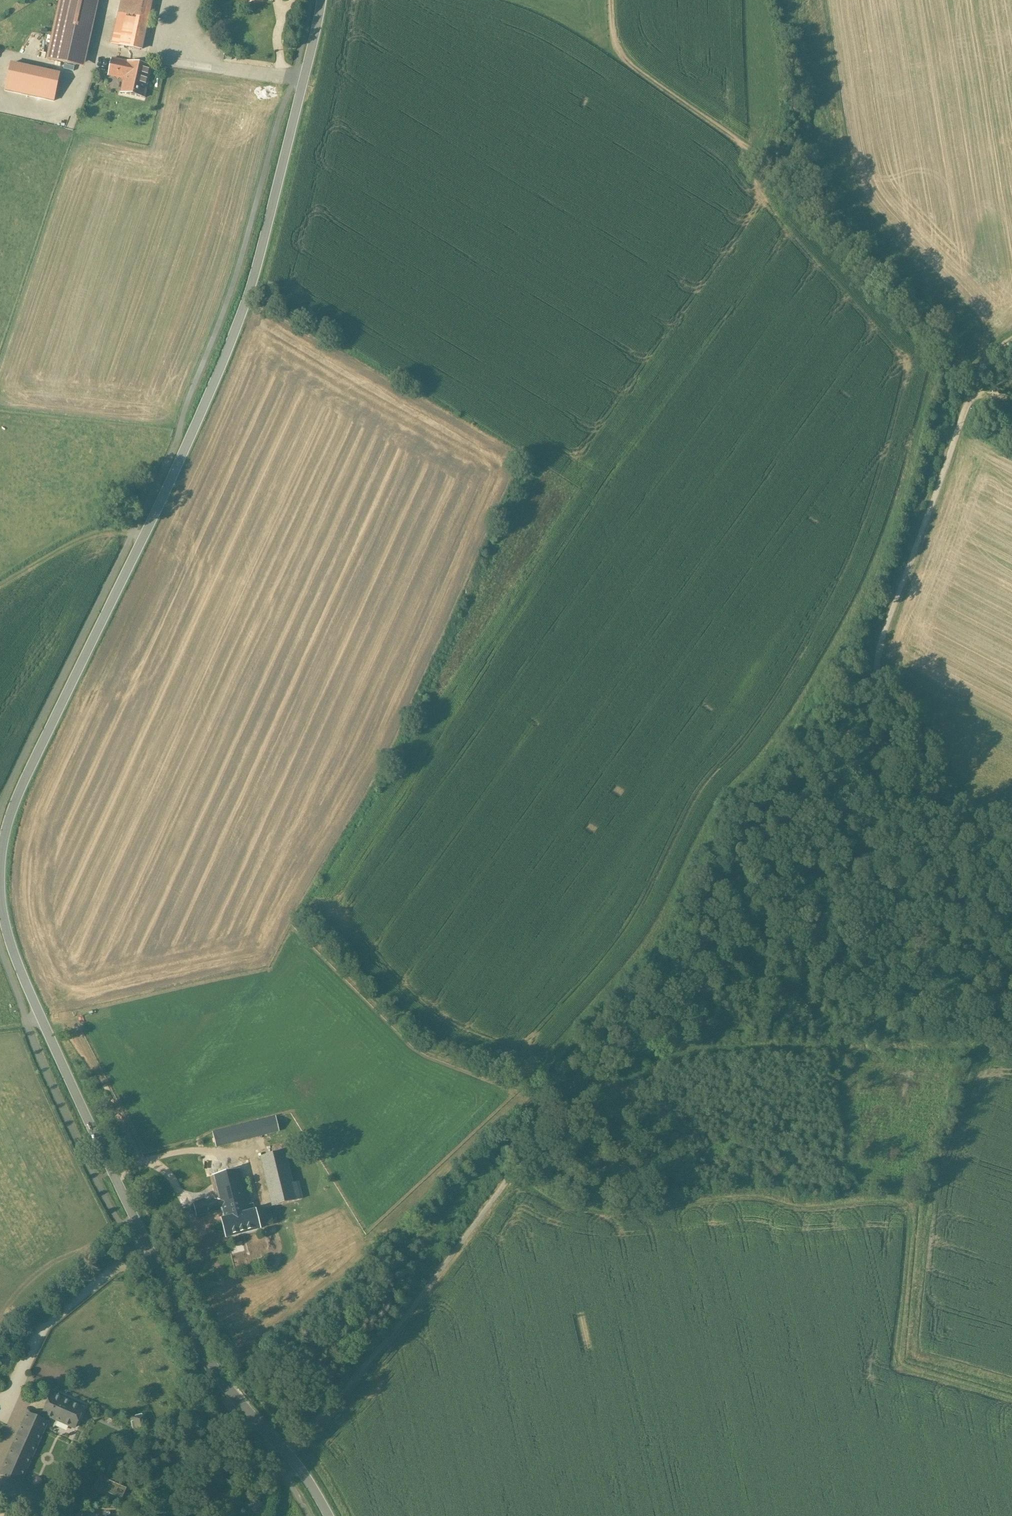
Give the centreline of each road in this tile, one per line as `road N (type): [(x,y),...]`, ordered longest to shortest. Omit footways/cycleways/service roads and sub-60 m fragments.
road 1 (track): [(286,1451),(417,1303),(603,1040),(699,931),(863,713),(885,627),(976,382),(996,349),(1011,340)]
road 2 (secondary): [(0,867),(22,786),(241,315),(321,0)]
road 3 (secondary): [(328,1515),(286,1451),(227,1388),(156,1263),(27,986),(0,892)]
road 4 (track): [(610,0),(623,58),(780,173),(976,382)]
road 5 (track): [(0,585),(107,528),(145,535)]

